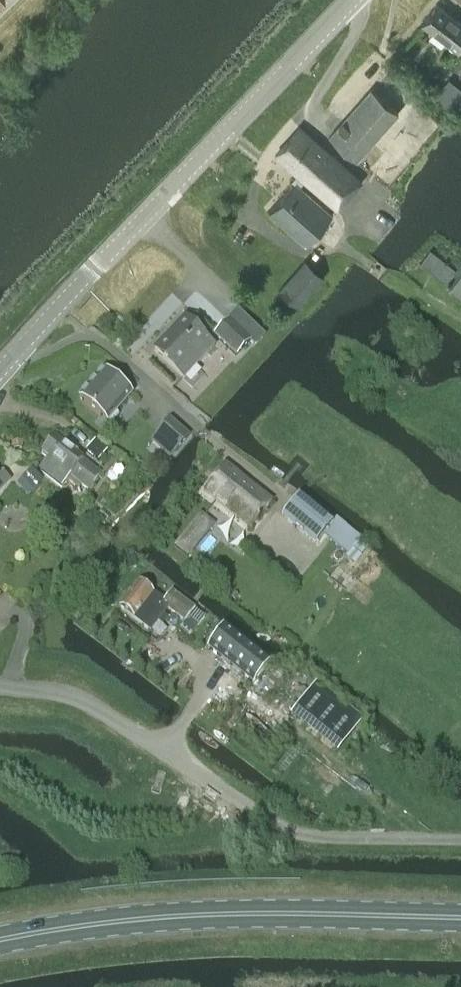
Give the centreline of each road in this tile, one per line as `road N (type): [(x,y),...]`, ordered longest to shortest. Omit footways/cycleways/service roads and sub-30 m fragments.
road 1 (unclassified): [(350,0),(0,369)]
road 2 (unclassified): [(0,684),(77,700),(290,831),(460,841)]
road 3 (primary): [(460,919),(181,916),(0,939)]

